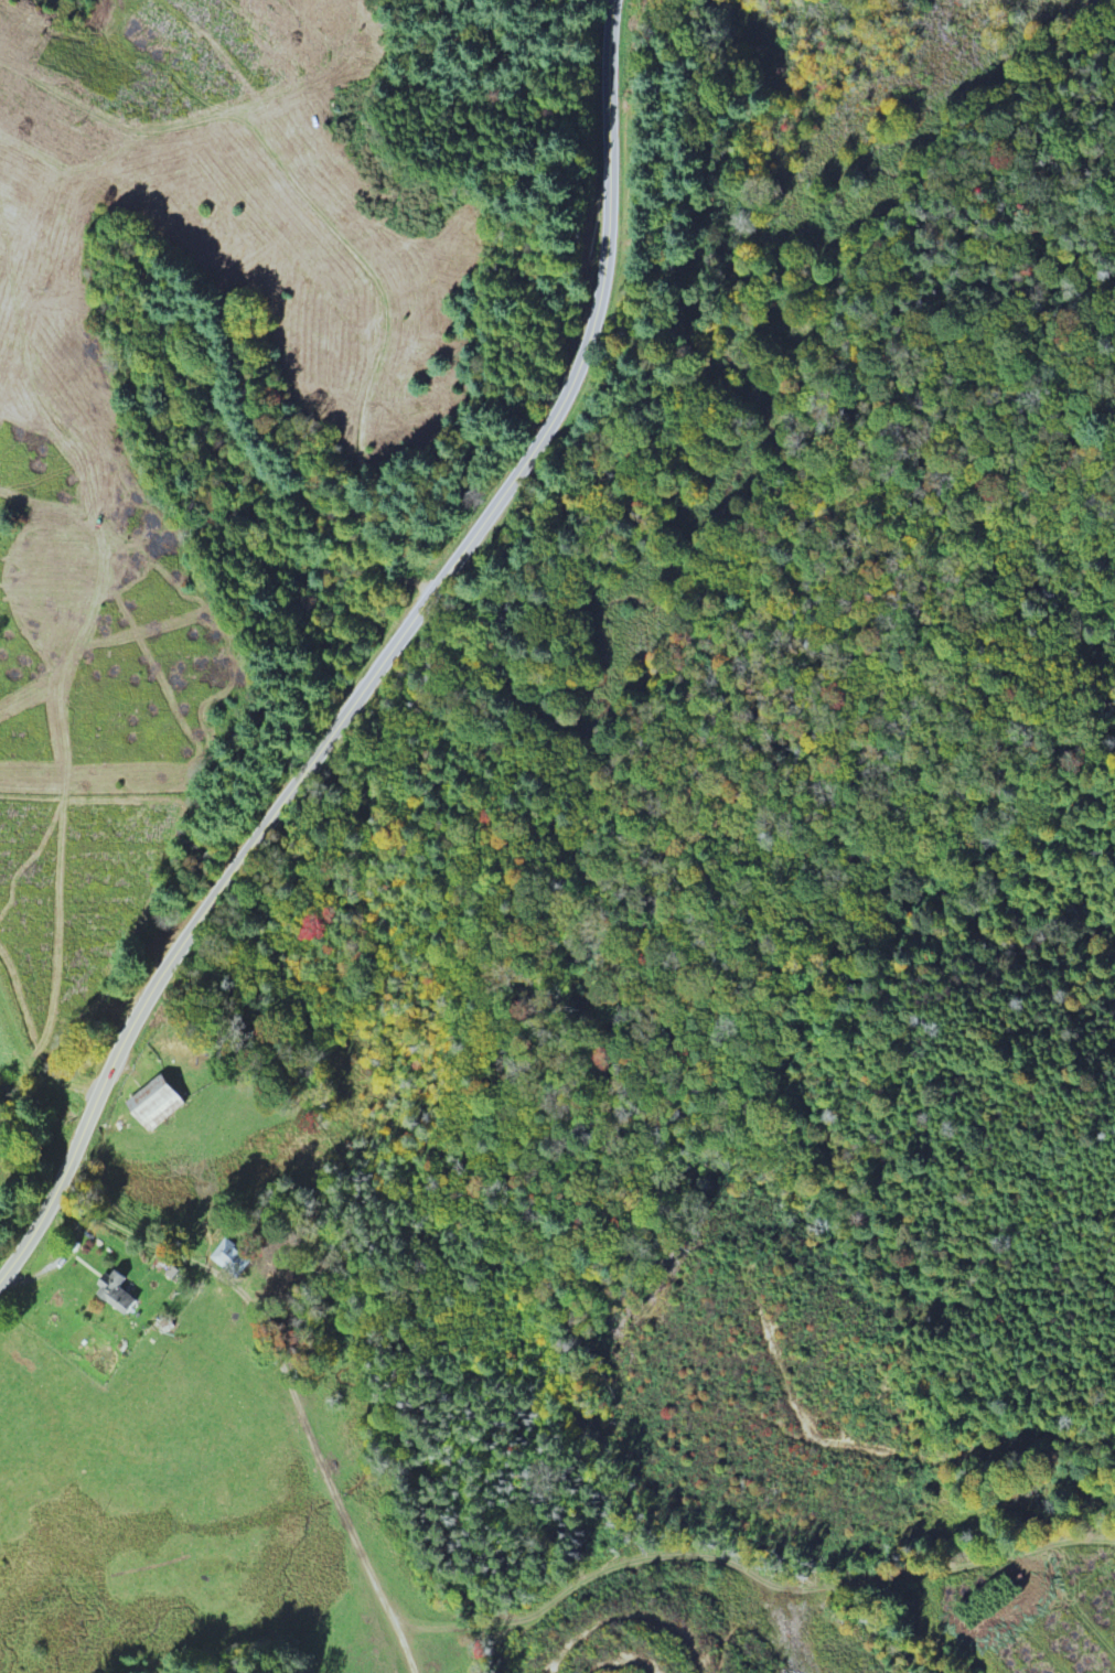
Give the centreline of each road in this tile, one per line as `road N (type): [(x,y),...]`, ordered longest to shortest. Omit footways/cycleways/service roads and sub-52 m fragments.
road 1 (residential): [(0,1277),(53,1194),(158,982),(572,386),(605,213),(614,0)]

